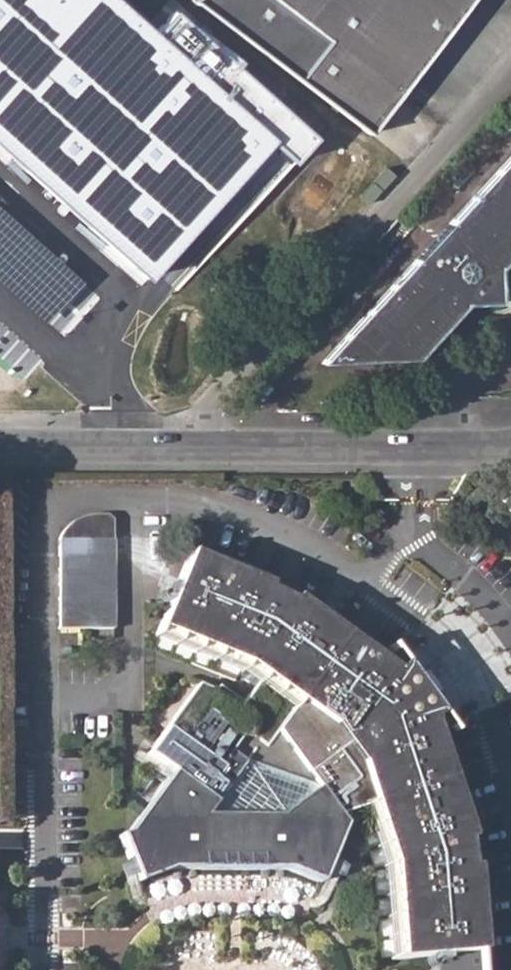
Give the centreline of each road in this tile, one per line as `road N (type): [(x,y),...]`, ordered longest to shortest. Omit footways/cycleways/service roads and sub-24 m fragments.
road 1 (residential): [(510,445),(0,446)]

